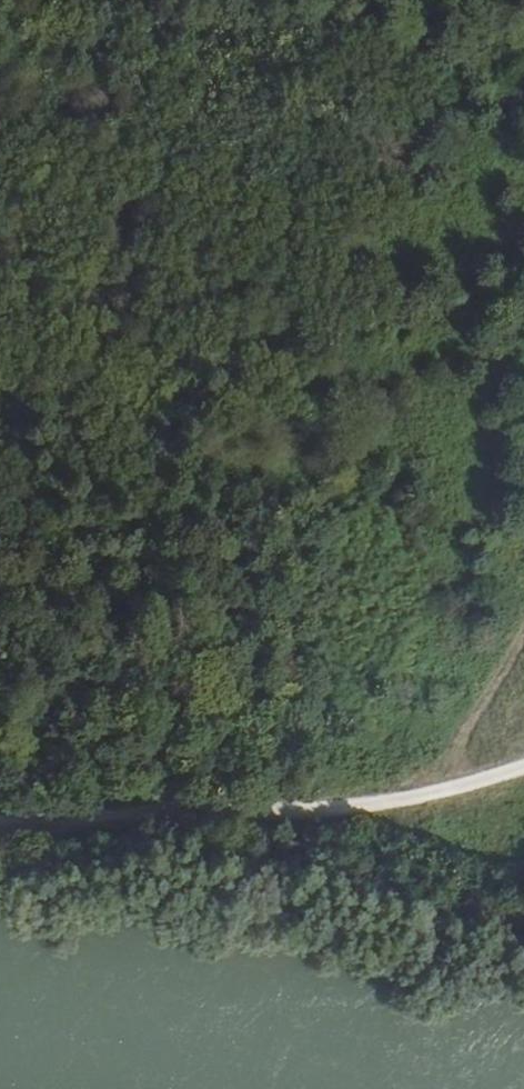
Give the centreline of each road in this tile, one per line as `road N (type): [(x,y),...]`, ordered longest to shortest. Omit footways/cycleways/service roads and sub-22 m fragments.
road 1 (track): [(0,838),(176,809),(399,803),(523,769)]

